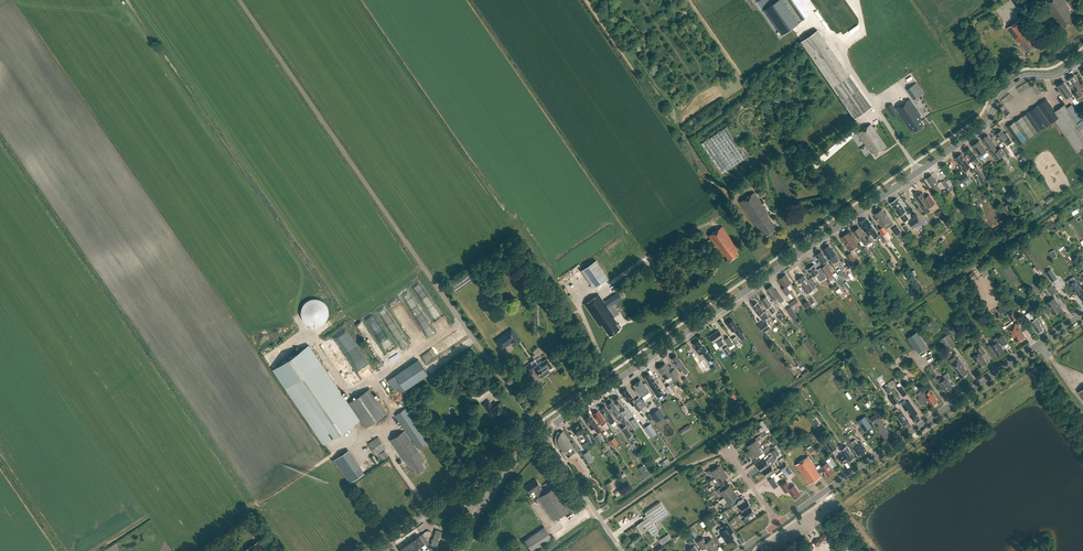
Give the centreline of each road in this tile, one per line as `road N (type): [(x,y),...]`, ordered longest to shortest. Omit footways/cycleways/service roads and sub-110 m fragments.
road 1 (tertiary): [(542,434),(983,127),(1011,84),(1059,74),(1082,58)]
road 2 (unclassified): [(239,0),(535,425)]
road 3 (unclassified): [(778,524),(1082,313)]
road 4 (track): [(340,450),(267,500),(210,523)]
road 5 (residential): [(622,550),(542,434)]

